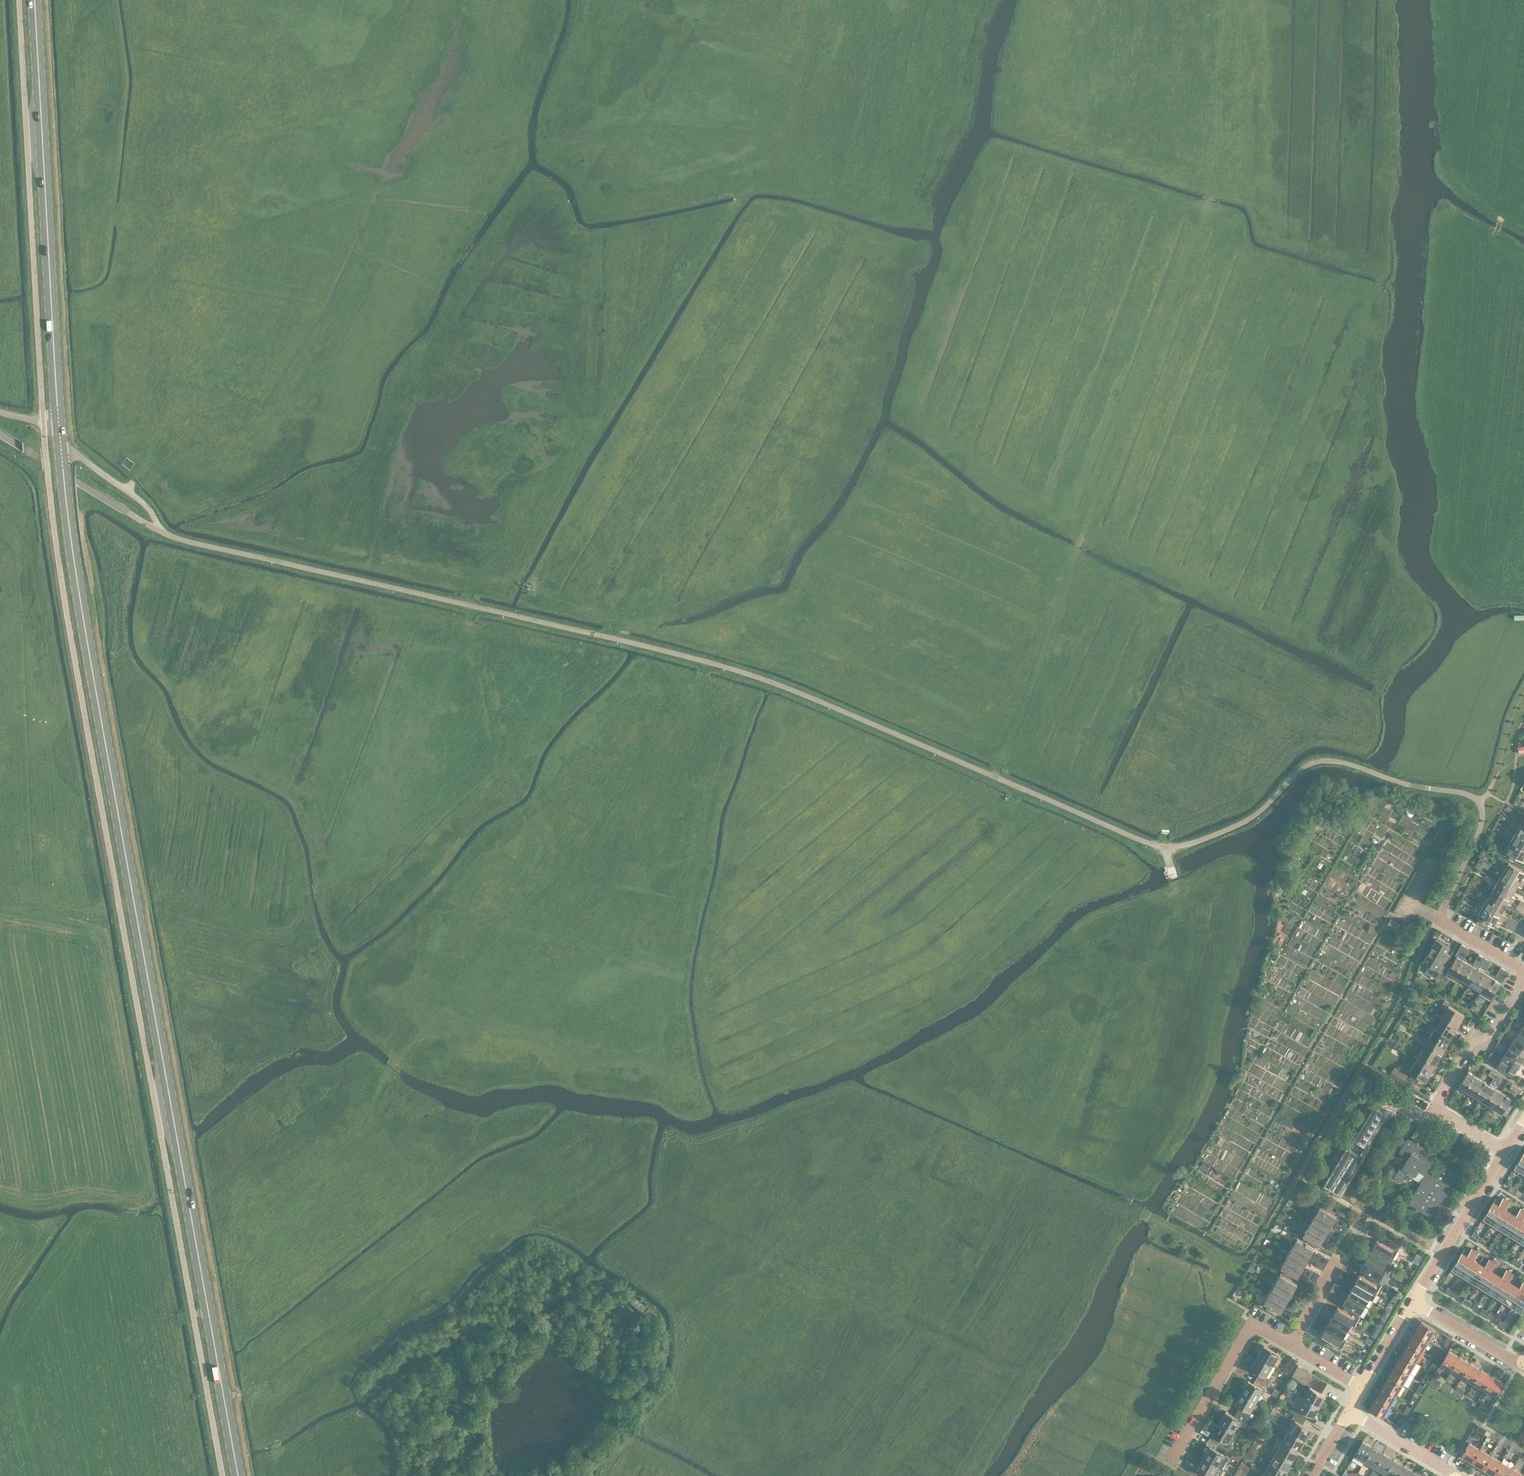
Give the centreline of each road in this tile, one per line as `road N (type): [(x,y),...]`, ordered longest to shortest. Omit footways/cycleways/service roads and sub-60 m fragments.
road 1 (unclassified): [(1438,919),(1482,820),(1481,801),(1468,795),(1321,761),(1232,828),(1191,844),(1152,844),(749,674),(160,531)]
road 2 (primary): [(239,1475),(61,454)]
road 3 (primary): [(59,420),(35,0)]
road 4 (track): [(1093,507),(993,776)]
road 5 (residential): [(1505,1151),(1437,1102),(1474,1041),(1487,1039),(1523,981)]
road 6 (residential): [(1174,1460),(1248,1330),(1292,1346)]
road 7 (residential): [(1412,1303),(1505,1151)]
road 8 (track): [(1248,1330),(1226,1311),(1211,1255),(1140,1214)]
road 9 (unclassified): [(61,454),(138,499),(160,531)]
road 10 (residential): [(1521,1364),(1412,1303)]
road 11 (residential): [(1456,1475),(1349,1413)]

